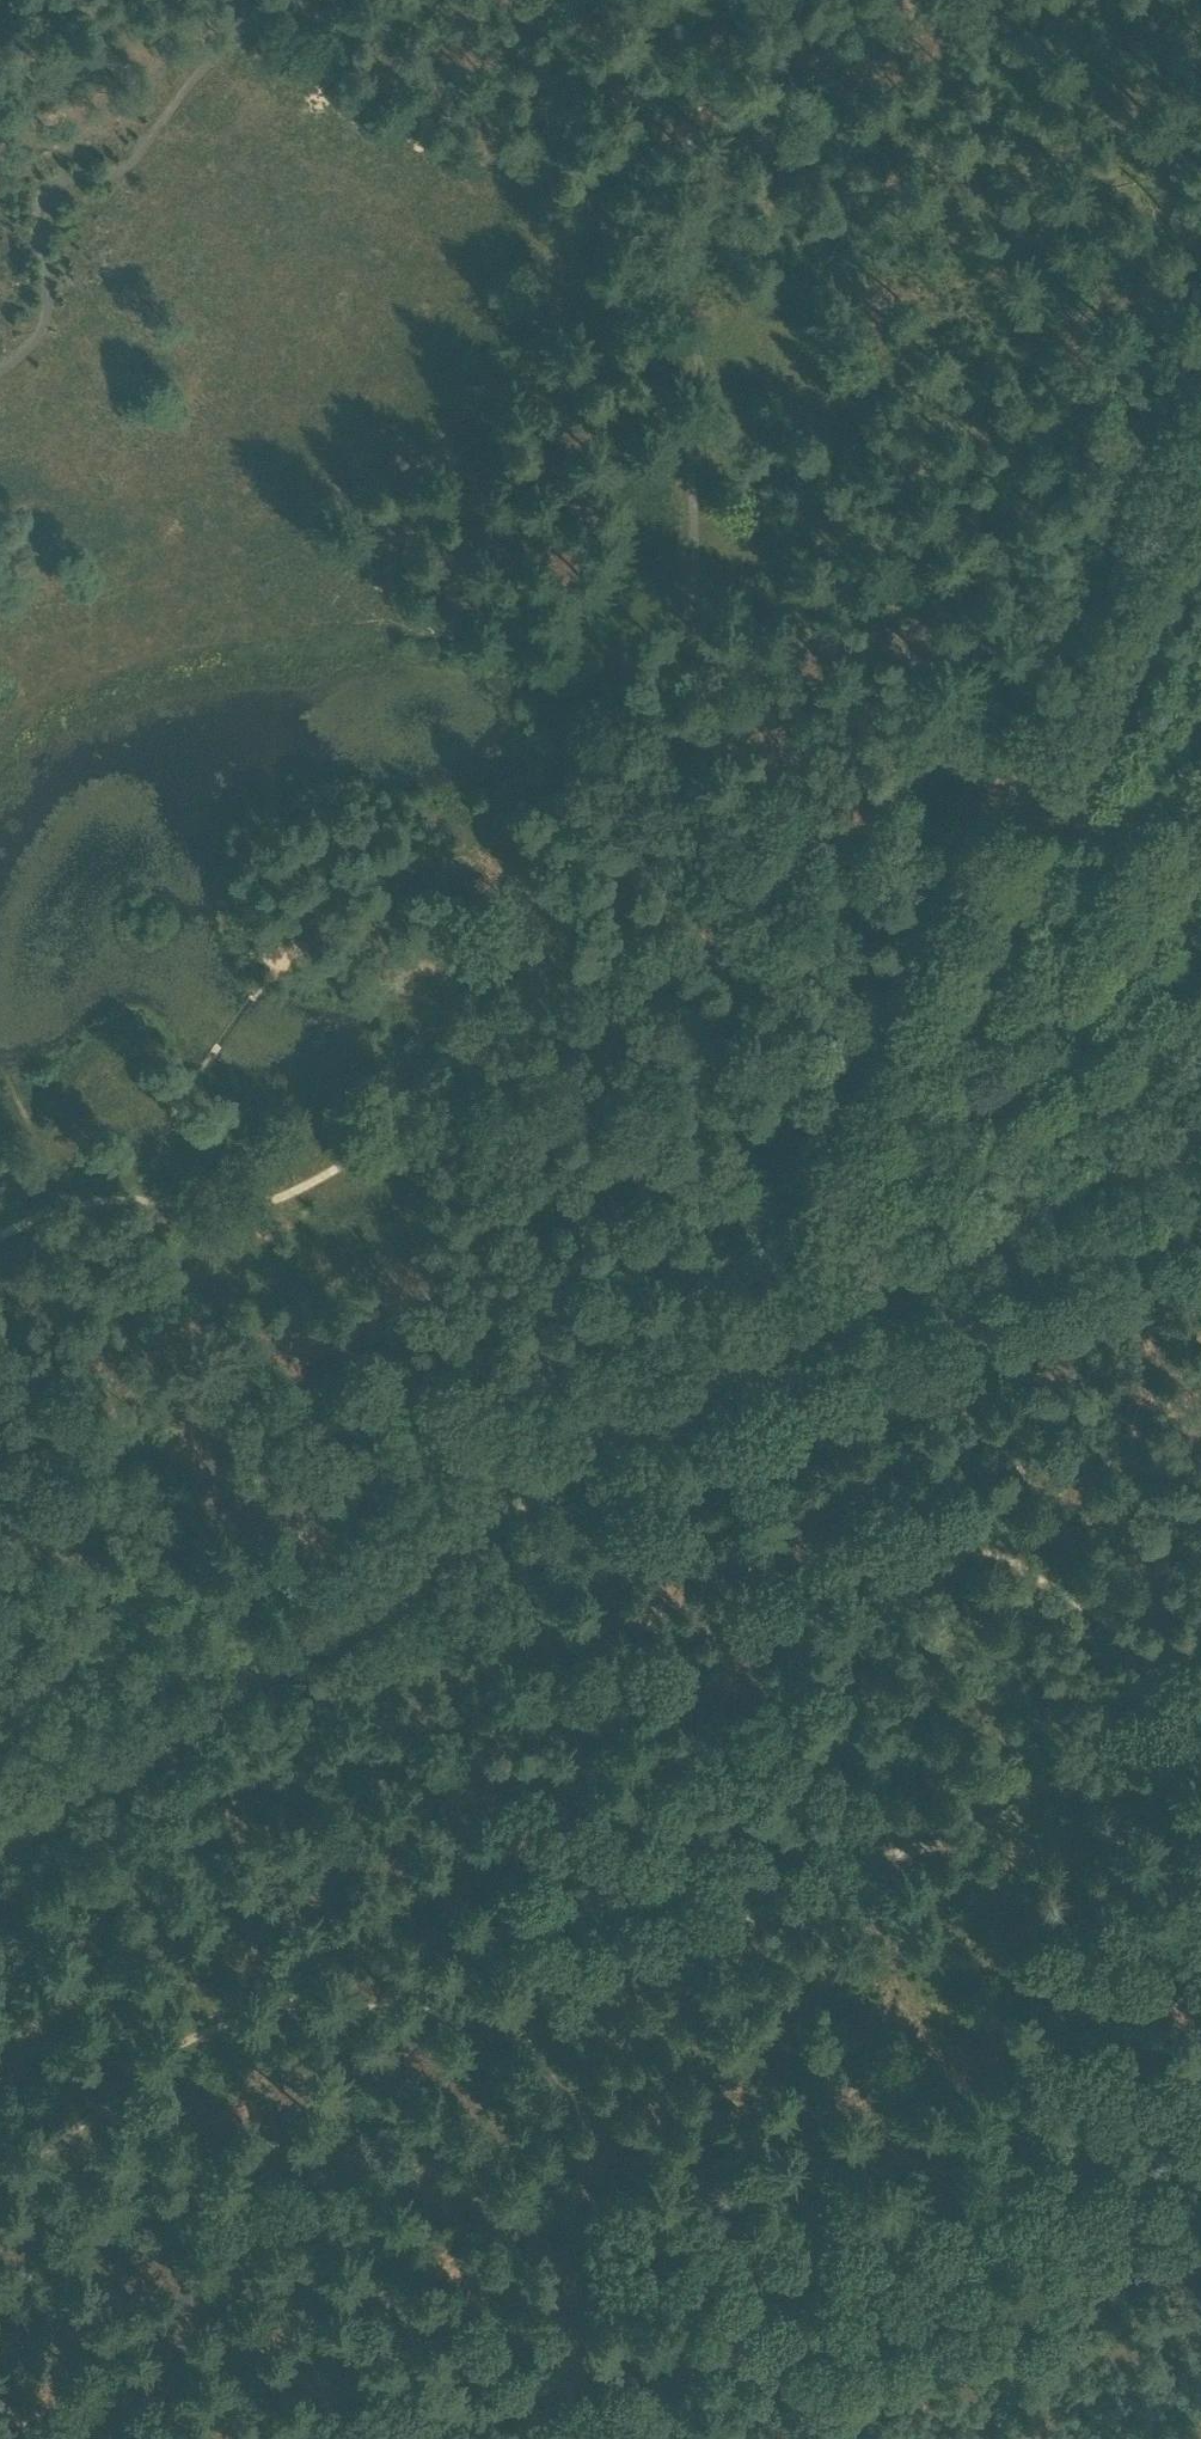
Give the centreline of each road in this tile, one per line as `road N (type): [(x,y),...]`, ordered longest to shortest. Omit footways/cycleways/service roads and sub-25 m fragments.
road 1 (track): [(0,1834),(564,1473),(1200,1144)]
road 2 (track): [(448,1050),(501,1095),(523,1197),(516,1388),(507,1401)]

